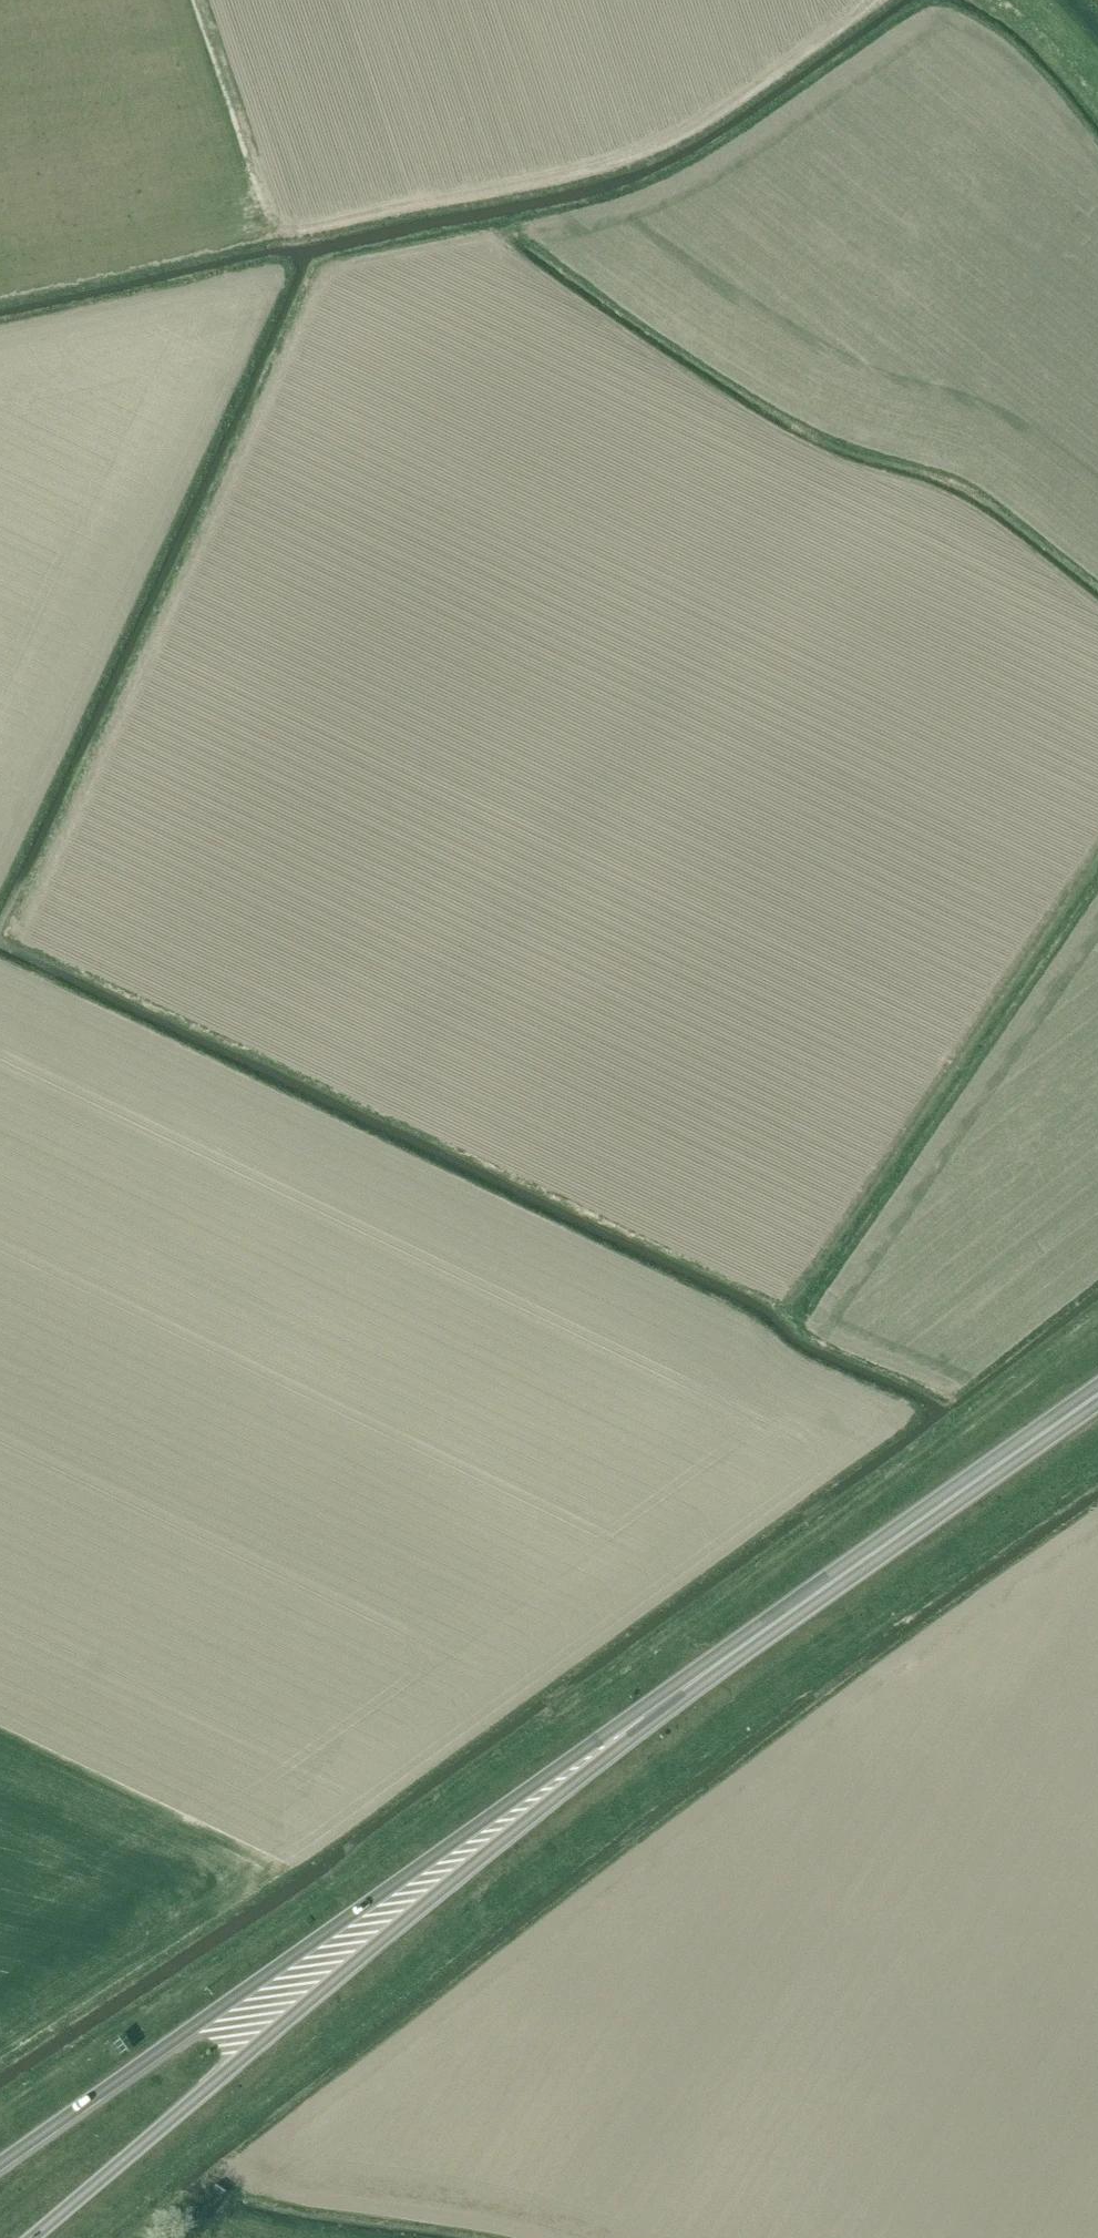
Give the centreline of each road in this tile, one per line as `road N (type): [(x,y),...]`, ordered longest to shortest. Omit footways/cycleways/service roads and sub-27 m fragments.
road 1 (trunk): [(31,2237),(556,1784)]
road 2 (trunk): [(556,1784),(464,1831),(0,2163)]
road 3 (trunk): [(556,1784),(1097,1396)]

